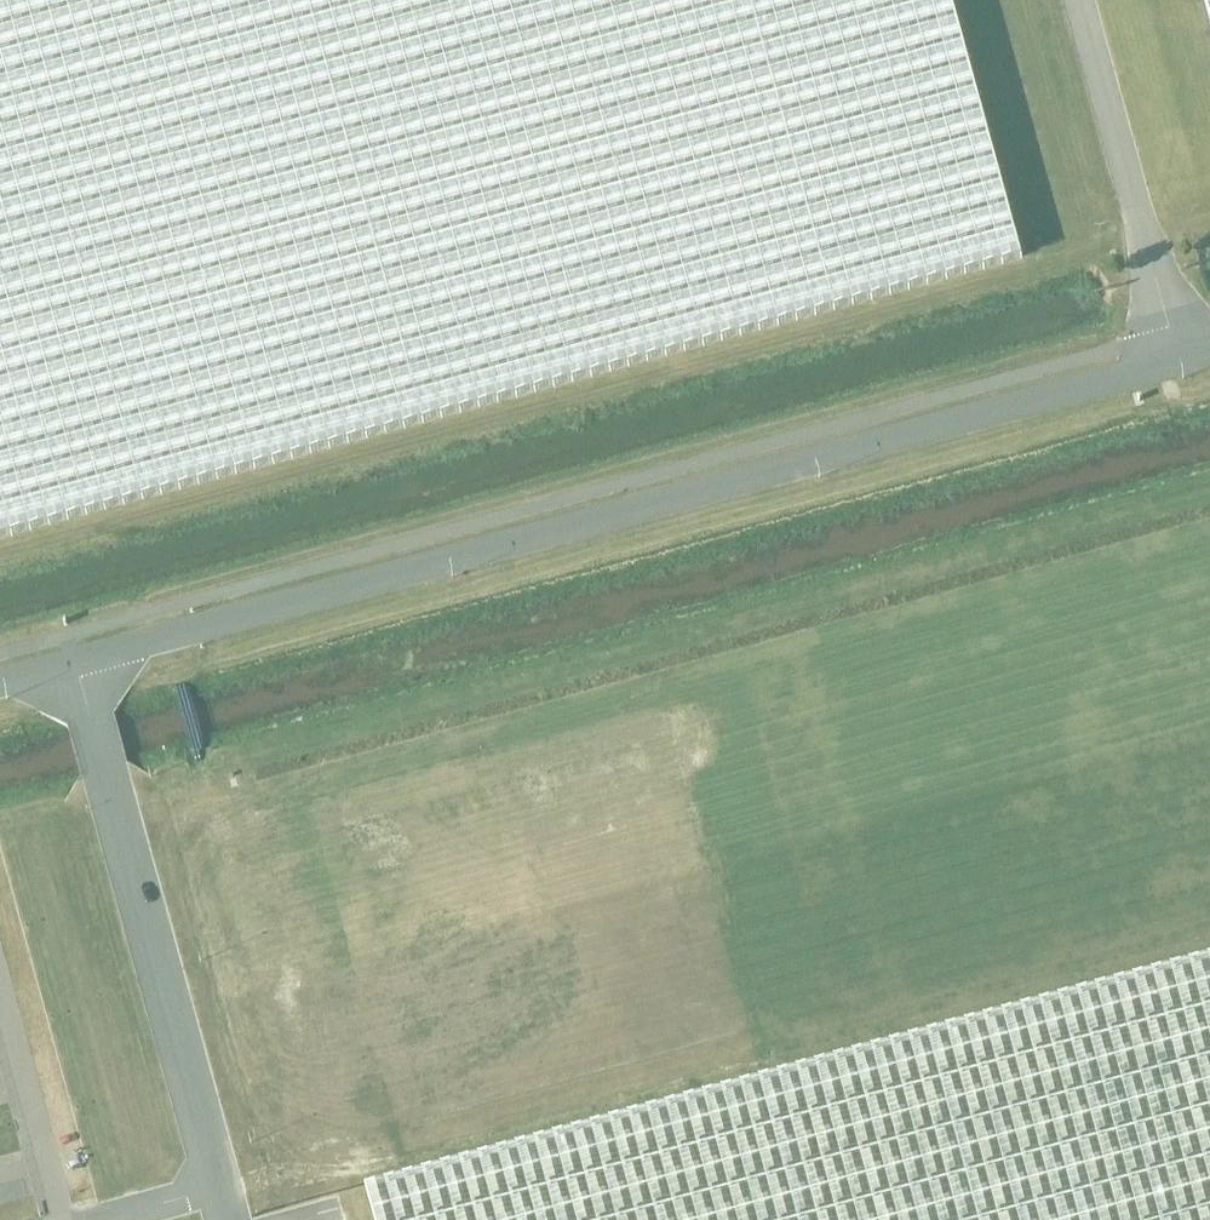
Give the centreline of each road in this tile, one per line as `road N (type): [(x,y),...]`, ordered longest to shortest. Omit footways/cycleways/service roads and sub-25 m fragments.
road 1 (unclassified): [(1209,350),(0,681)]

